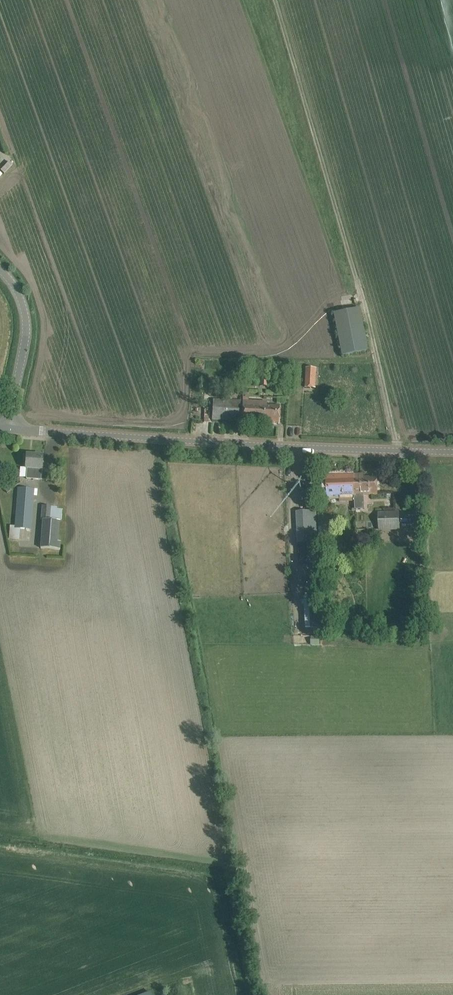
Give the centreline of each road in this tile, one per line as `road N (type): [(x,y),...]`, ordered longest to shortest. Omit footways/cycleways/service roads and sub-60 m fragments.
road 1 (unclassified): [(452,451),(10,428)]
road 2 (unclassified): [(10,428),(26,320),(0,269)]

